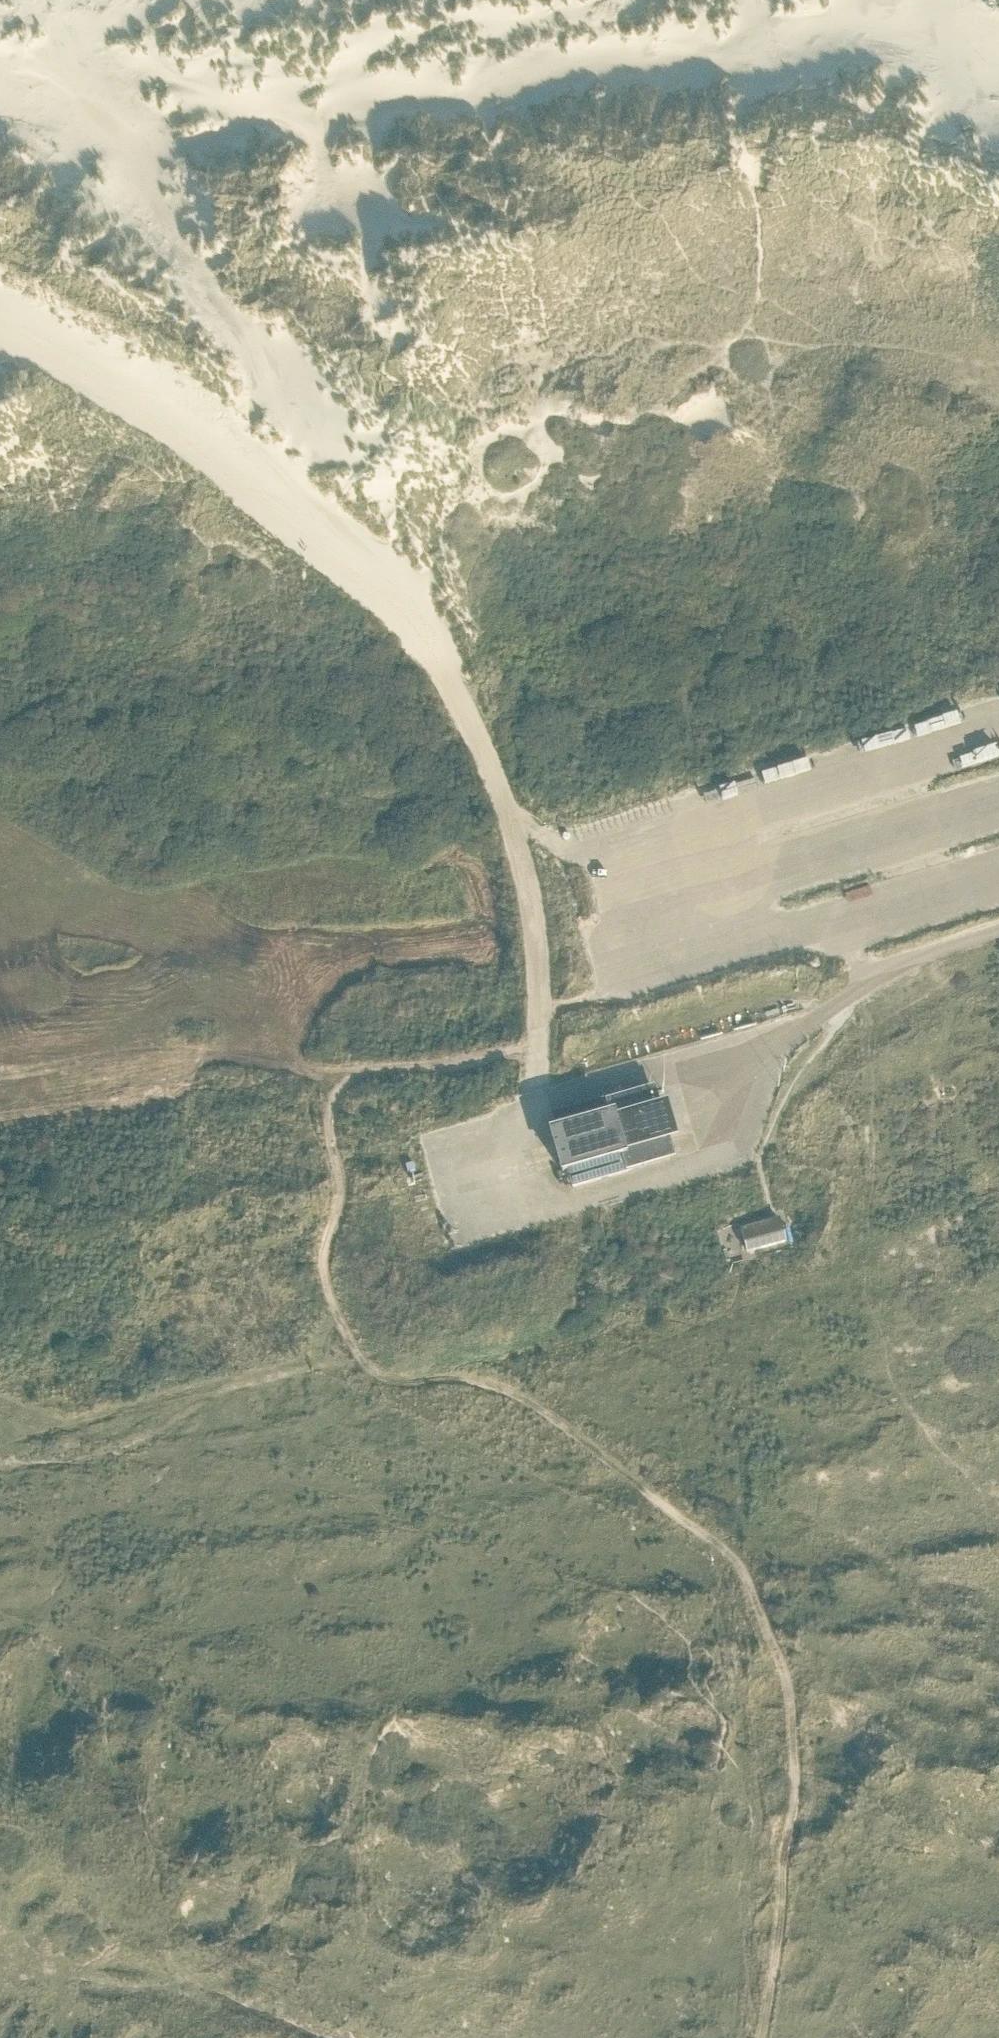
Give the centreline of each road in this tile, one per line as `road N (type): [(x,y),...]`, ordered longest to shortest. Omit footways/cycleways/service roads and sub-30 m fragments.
road 1 (track): [(539,1046),(539,953),(519,841),(466,706),(411,615),(285,502),(166,417),(0,317)]
road 2 (unclassified): [(533,1117),(493,1139),(517,1230),(693,1172),(802,1029),(886,972),(998,931)]

